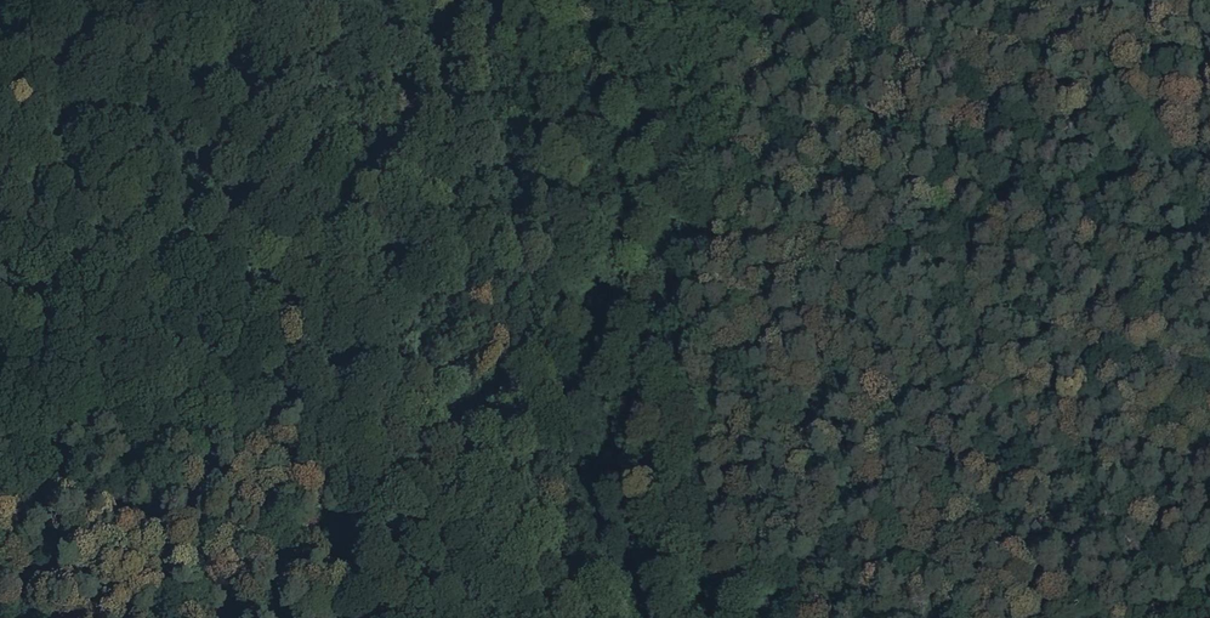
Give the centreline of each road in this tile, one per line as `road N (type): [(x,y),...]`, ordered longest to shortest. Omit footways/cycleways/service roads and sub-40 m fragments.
road 1 (track): [(654,617),(642,592),(619,425),(527,119),(506,0)]

